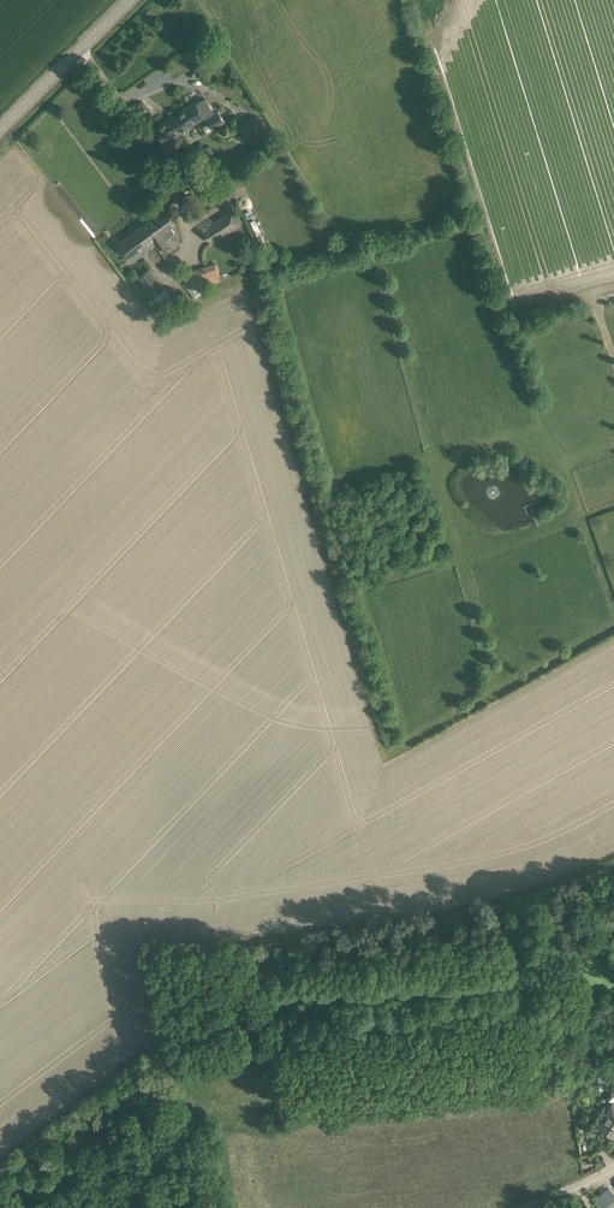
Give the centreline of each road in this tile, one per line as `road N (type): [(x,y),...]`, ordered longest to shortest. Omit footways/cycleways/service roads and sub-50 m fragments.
road 1 (residential): [(80,55),(165,167),(192,252)]

